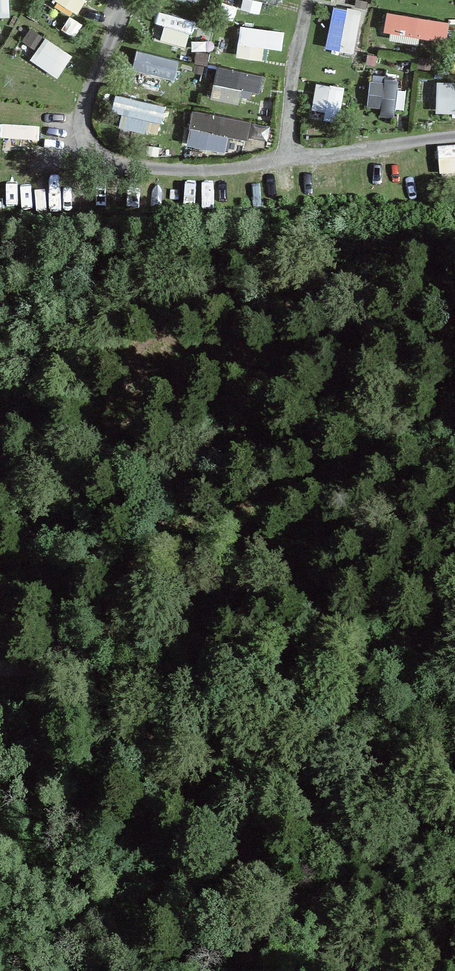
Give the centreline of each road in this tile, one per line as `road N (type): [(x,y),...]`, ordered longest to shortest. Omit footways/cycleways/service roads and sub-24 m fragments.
road 1 (track): [(0,669),(78,673),(363,970)]
road 2 (track): [(78,673),(130,674),(203,696),(454,693)]

